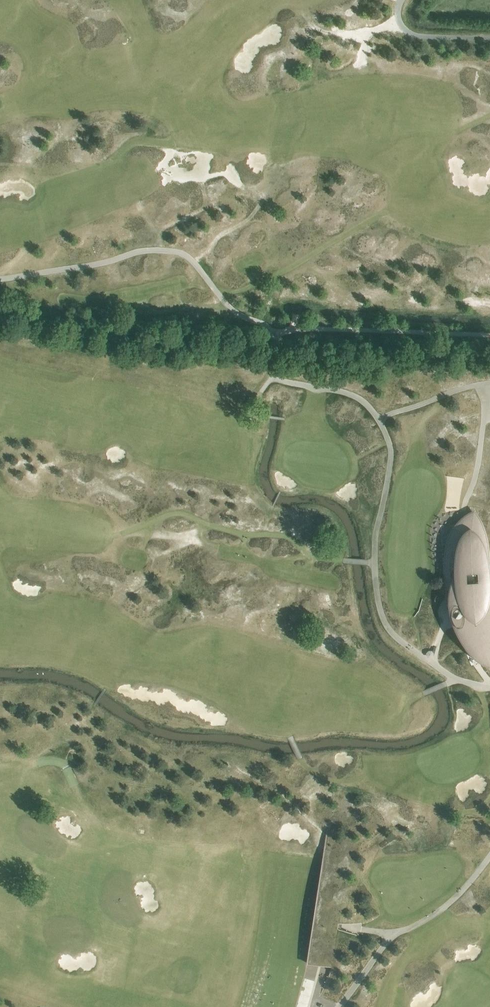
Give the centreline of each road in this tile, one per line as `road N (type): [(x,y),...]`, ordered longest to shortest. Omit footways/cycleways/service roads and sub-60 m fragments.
road 1 (track): [(0,291),(281,325),(489,330)]

